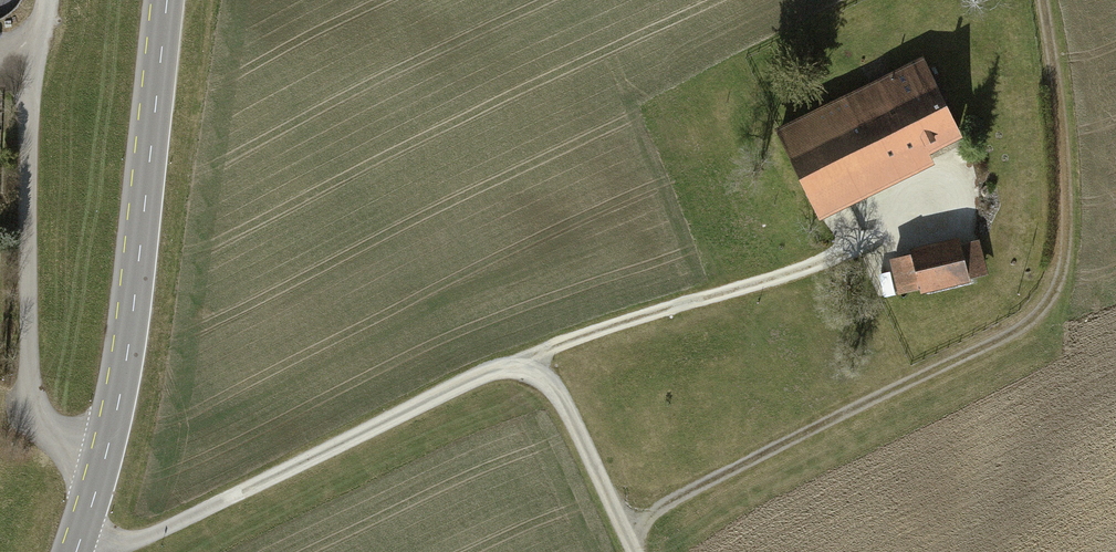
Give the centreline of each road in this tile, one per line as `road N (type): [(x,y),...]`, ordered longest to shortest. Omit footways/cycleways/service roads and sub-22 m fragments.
road 1 (track): [(619,531),(1015,335),(1047,307),(1063,270),(1068,212),(1041,0)]
road 2 (track): [(629,551),(533,358),(108,551)]
road 3 (secondary): [(77,551),(128,357),(166,0)]
road 4 (track): [(533,358),(853,258),(953,176)]

